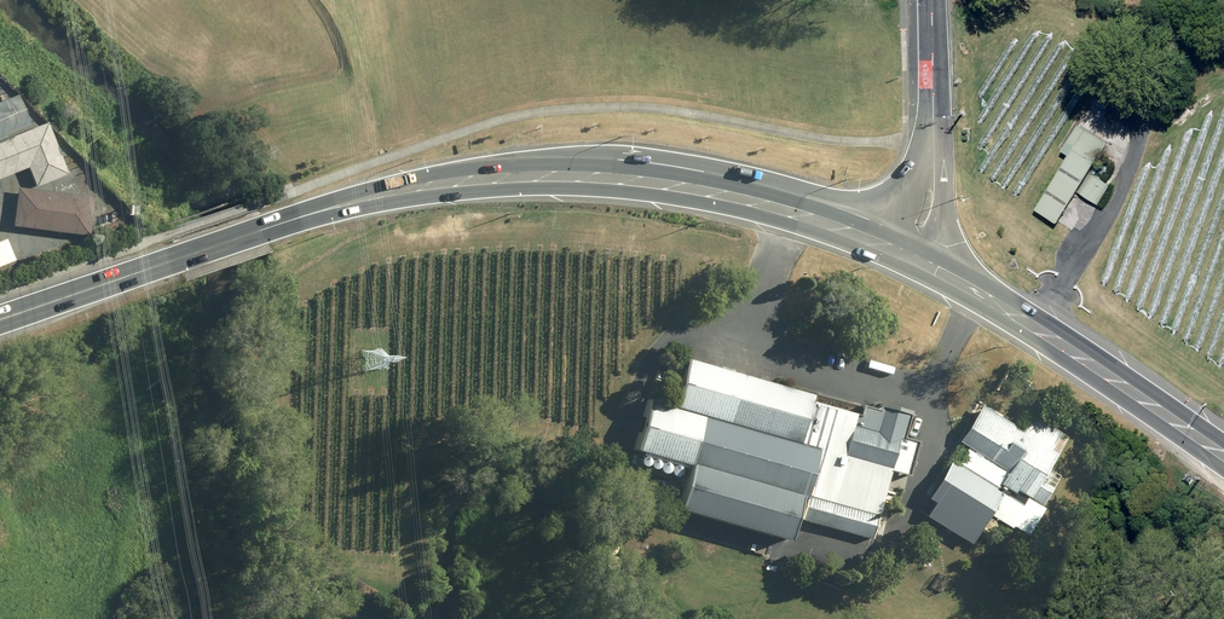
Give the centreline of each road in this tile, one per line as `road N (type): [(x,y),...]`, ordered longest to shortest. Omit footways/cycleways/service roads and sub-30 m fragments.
road 1 (primary): [(890,234),(740,192),(608,169),(439,177),(314,209),(0,319)]
road 2 (primary): [(1223,449),(940,257)]
road 3 (tertiary): [(931,0),(935,142)]

